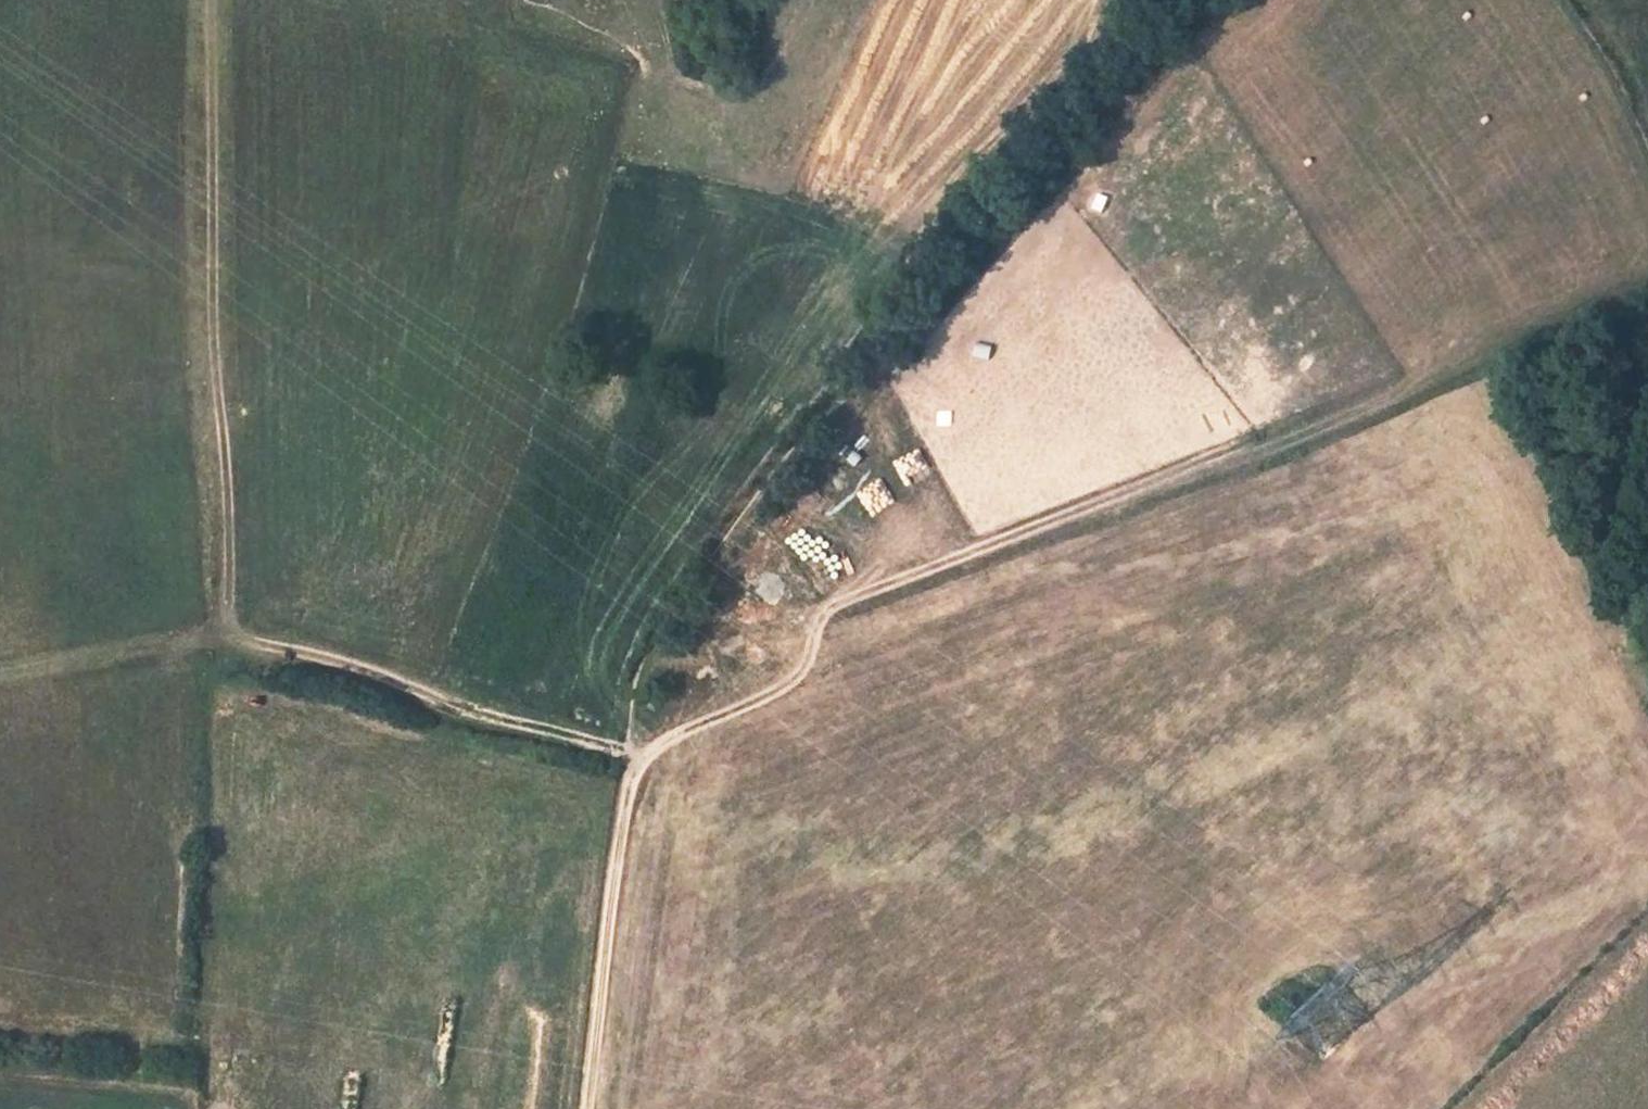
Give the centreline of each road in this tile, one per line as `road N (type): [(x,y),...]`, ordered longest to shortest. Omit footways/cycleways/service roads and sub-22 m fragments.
road 1 (track): [(625,762),(581,1108)]
road 2 (track): [(1647,146),(1581,0)]

